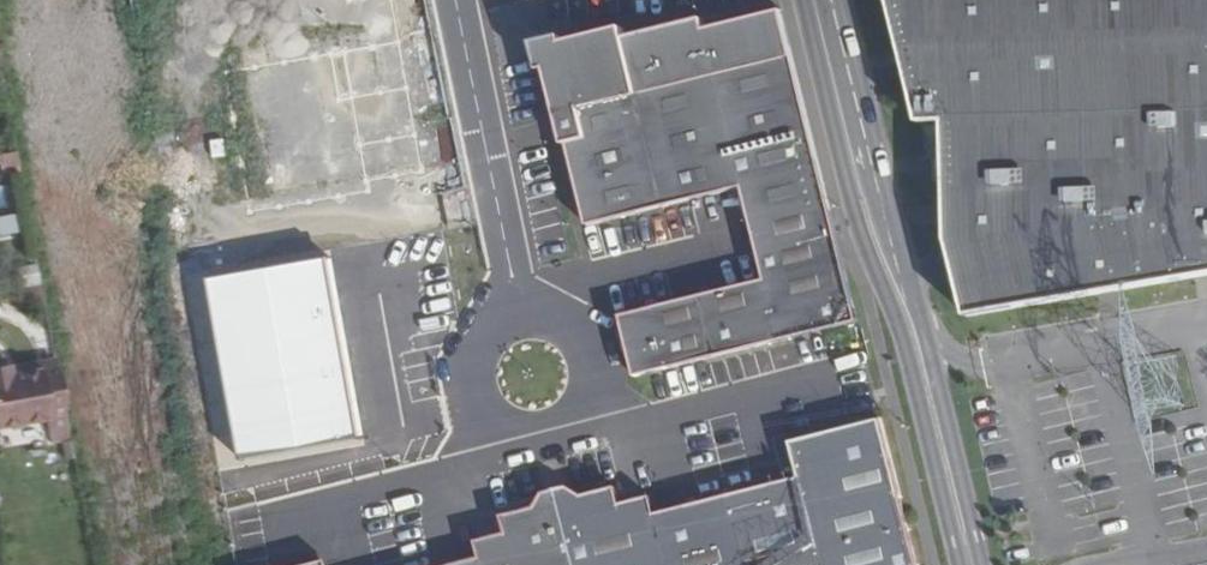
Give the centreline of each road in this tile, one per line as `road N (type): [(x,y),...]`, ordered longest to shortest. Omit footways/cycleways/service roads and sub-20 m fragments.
road 1 (tertiary): [(828,0),(971,564)]

